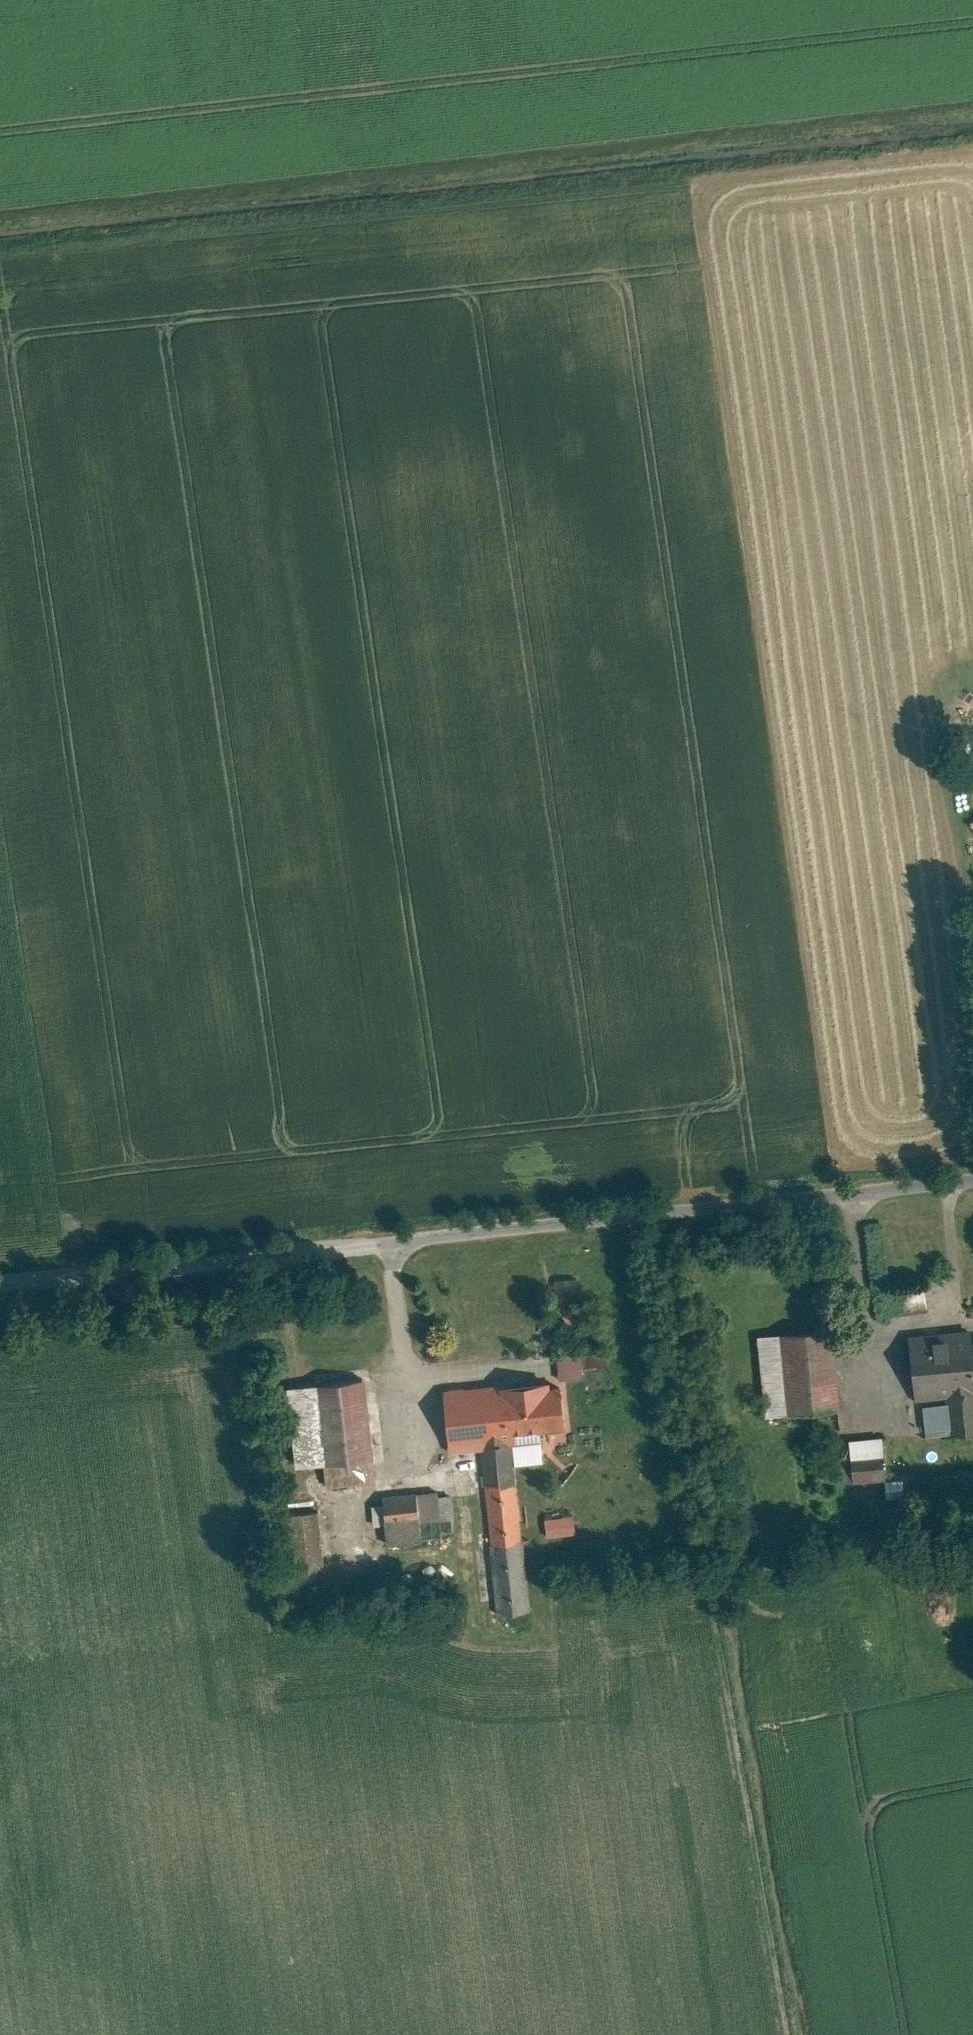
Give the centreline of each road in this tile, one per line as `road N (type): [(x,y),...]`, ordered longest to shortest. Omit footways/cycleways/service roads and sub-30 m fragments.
road 1 (residential): [(390,1244),(972,1178)]
road 2 (track): [(0,1284),(390,1244)]

